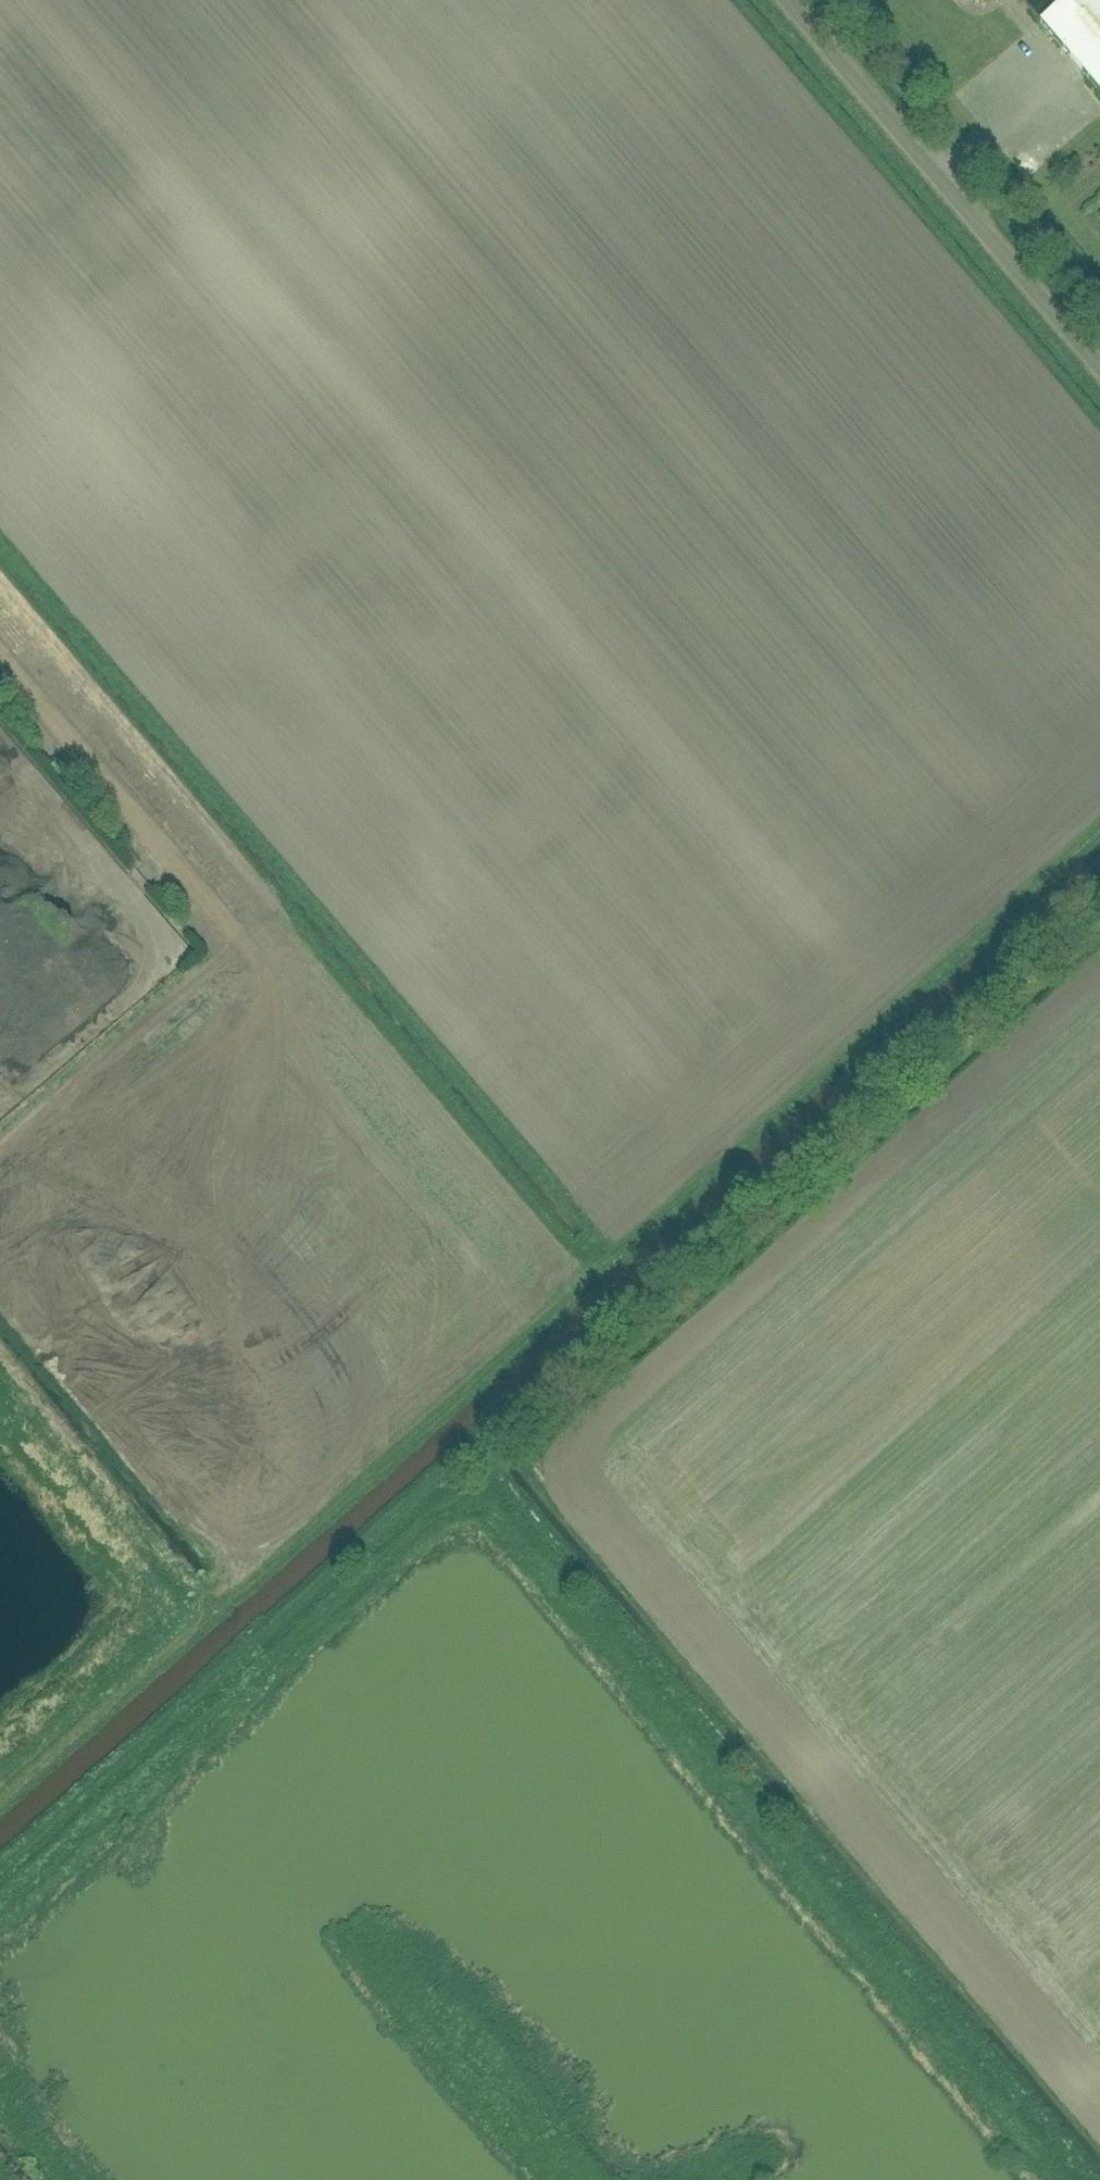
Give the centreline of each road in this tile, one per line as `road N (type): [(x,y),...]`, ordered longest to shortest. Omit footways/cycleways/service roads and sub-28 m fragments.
road 1 (unclassified): [(1099,373),(784,0)]

